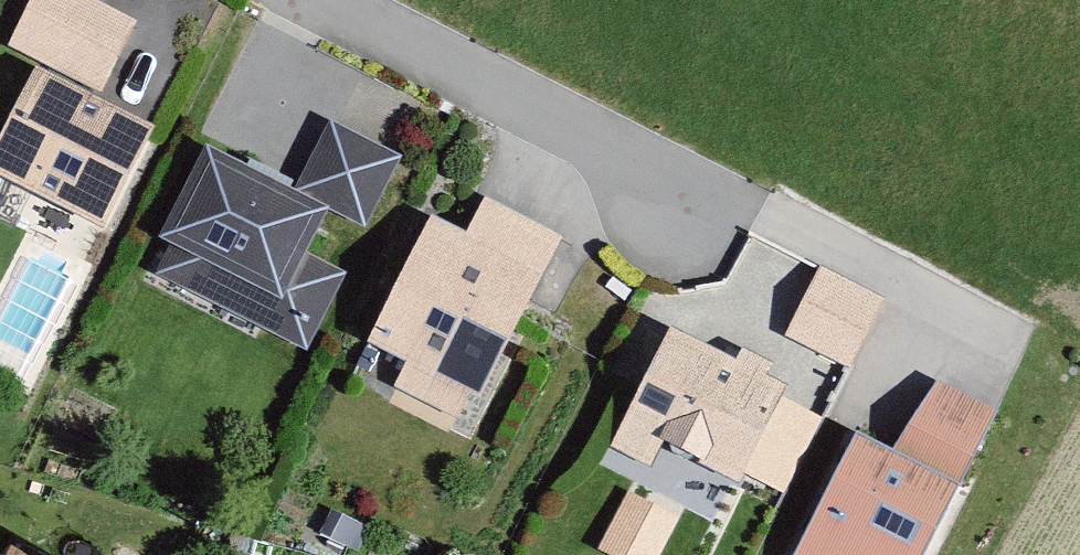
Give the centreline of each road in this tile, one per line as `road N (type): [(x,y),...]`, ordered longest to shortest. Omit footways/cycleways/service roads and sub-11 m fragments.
road 1 (residential): [(328,0),(691,180)]

